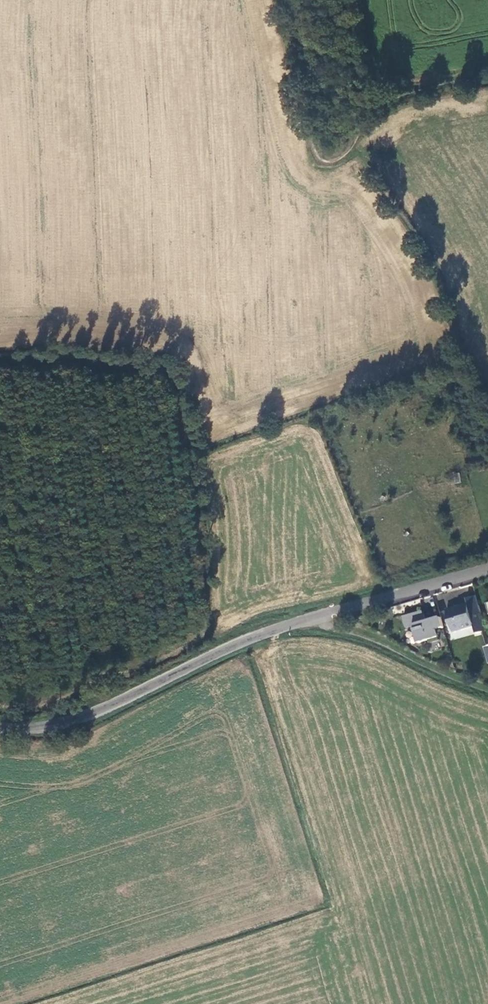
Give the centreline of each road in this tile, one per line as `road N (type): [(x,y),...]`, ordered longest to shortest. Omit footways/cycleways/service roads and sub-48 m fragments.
road 1 (unclassified): [(0,728),(68,723),(259,633),(324,616)]
road 2 (track): [(354,141),(334,162),(311,150),(277,0)]
road 3 (residential): [(324,616),(487,576)]

